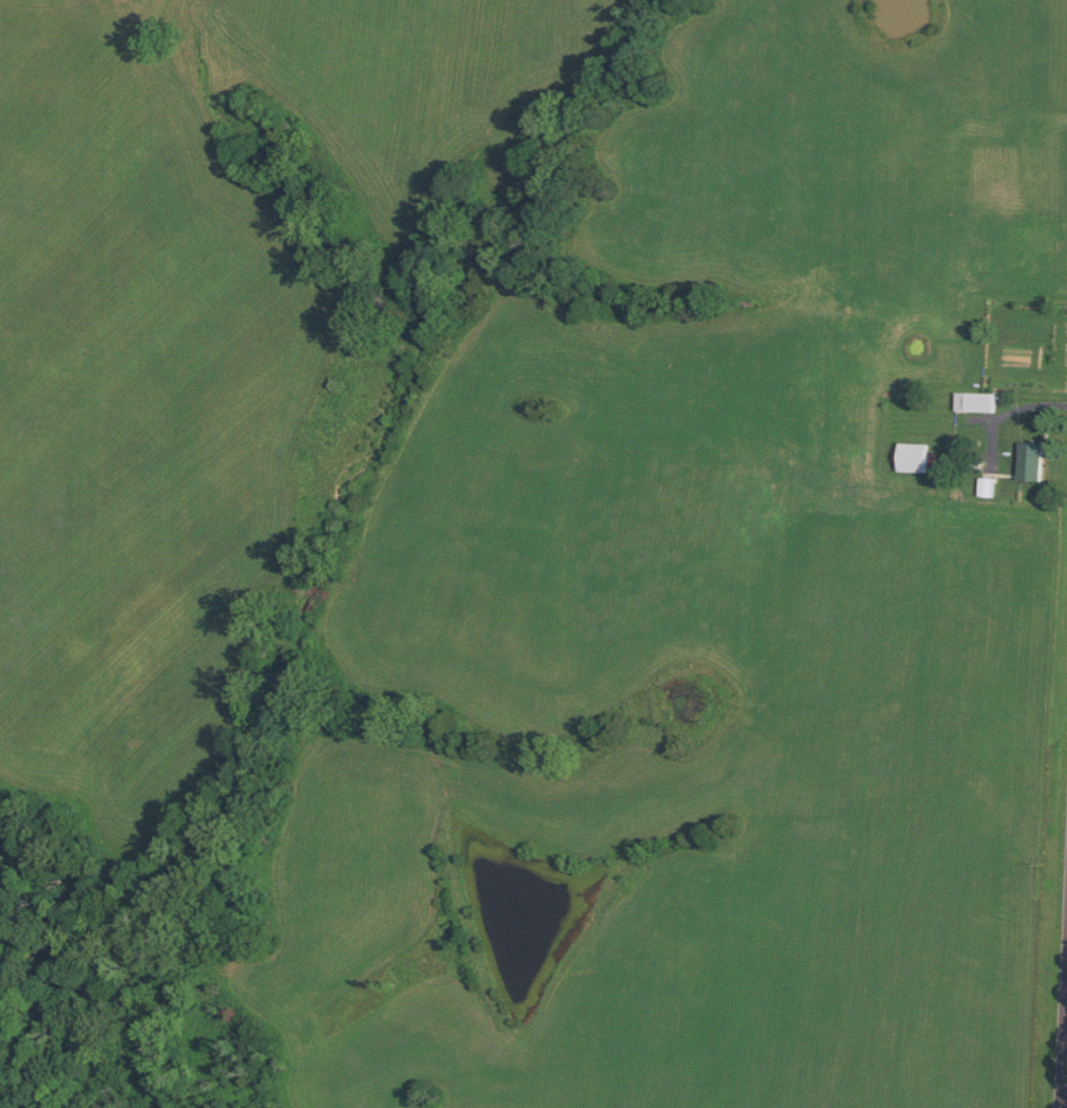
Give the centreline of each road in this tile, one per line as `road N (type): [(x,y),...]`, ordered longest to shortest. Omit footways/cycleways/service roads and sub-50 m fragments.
road 1 (secondary): [(1059,1107),(1066,960)]

